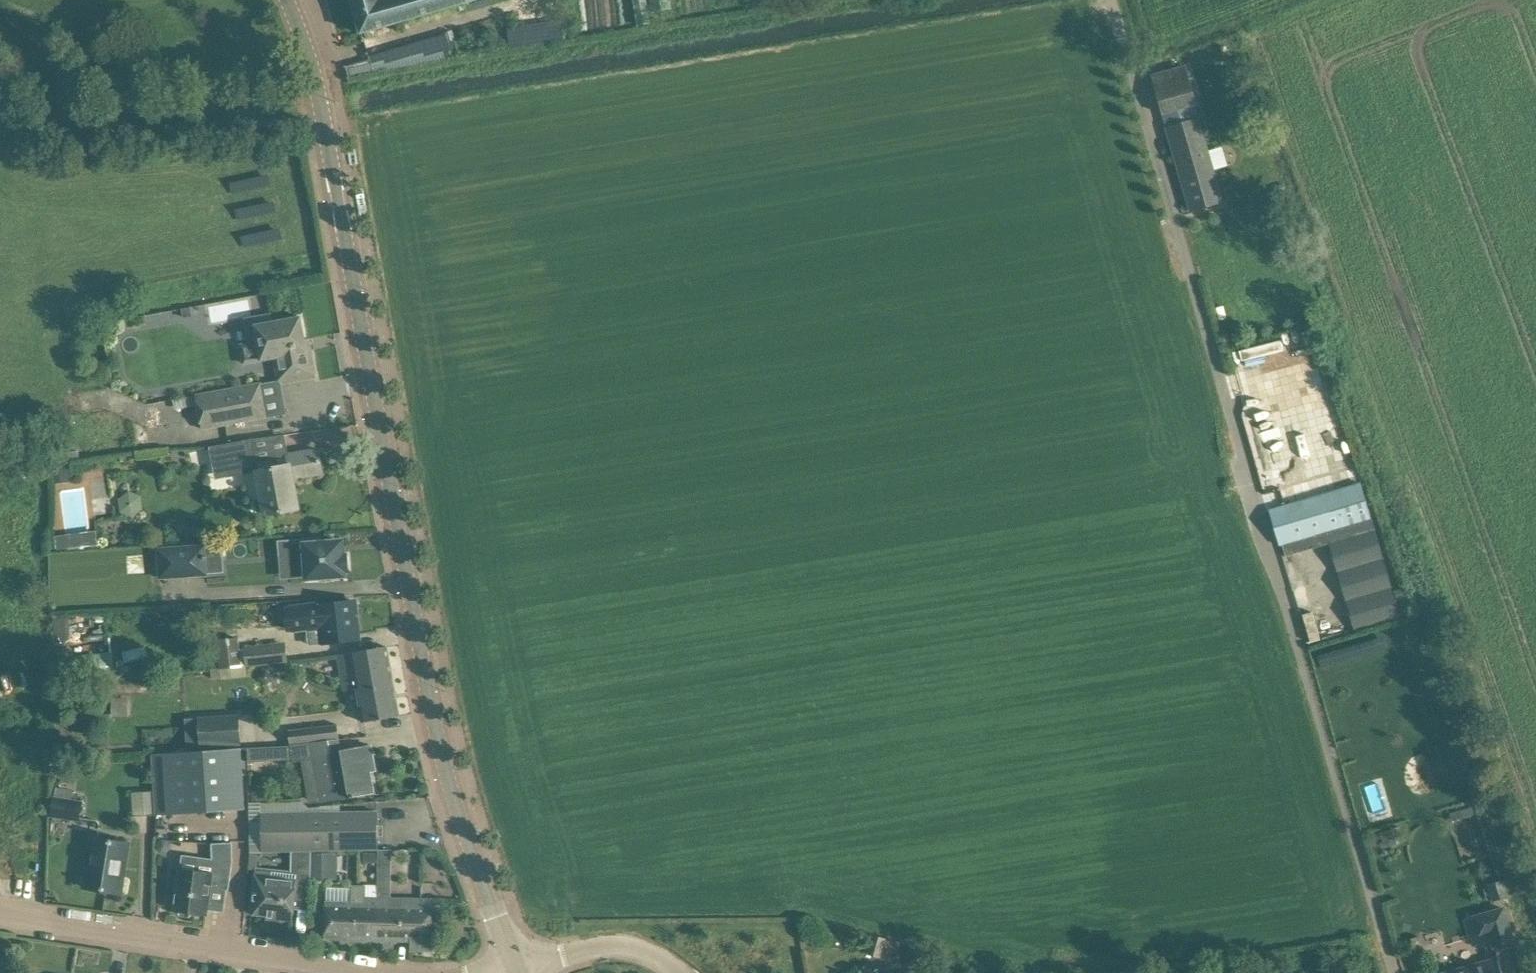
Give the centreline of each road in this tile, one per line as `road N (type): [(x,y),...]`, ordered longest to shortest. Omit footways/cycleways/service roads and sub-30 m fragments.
road 1 (unclassified): [(1390,972),(1114,0)]
road 2 (tertiary): [(519,970),(454,786),(421,642),(332,118),(297,0)]
road 3 (unclassified): [(378,972),(0,916)]
road 4 (unclassified): [(681,972),(662,958),(616,946),(519,970)]

